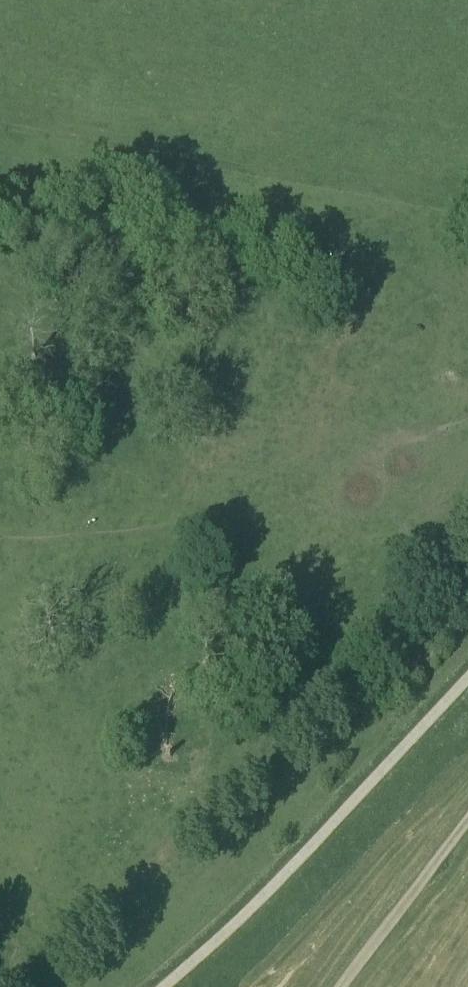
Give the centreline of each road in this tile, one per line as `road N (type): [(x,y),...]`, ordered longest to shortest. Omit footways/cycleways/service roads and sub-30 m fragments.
road 1 (track): [(467,832),(346,986)]

